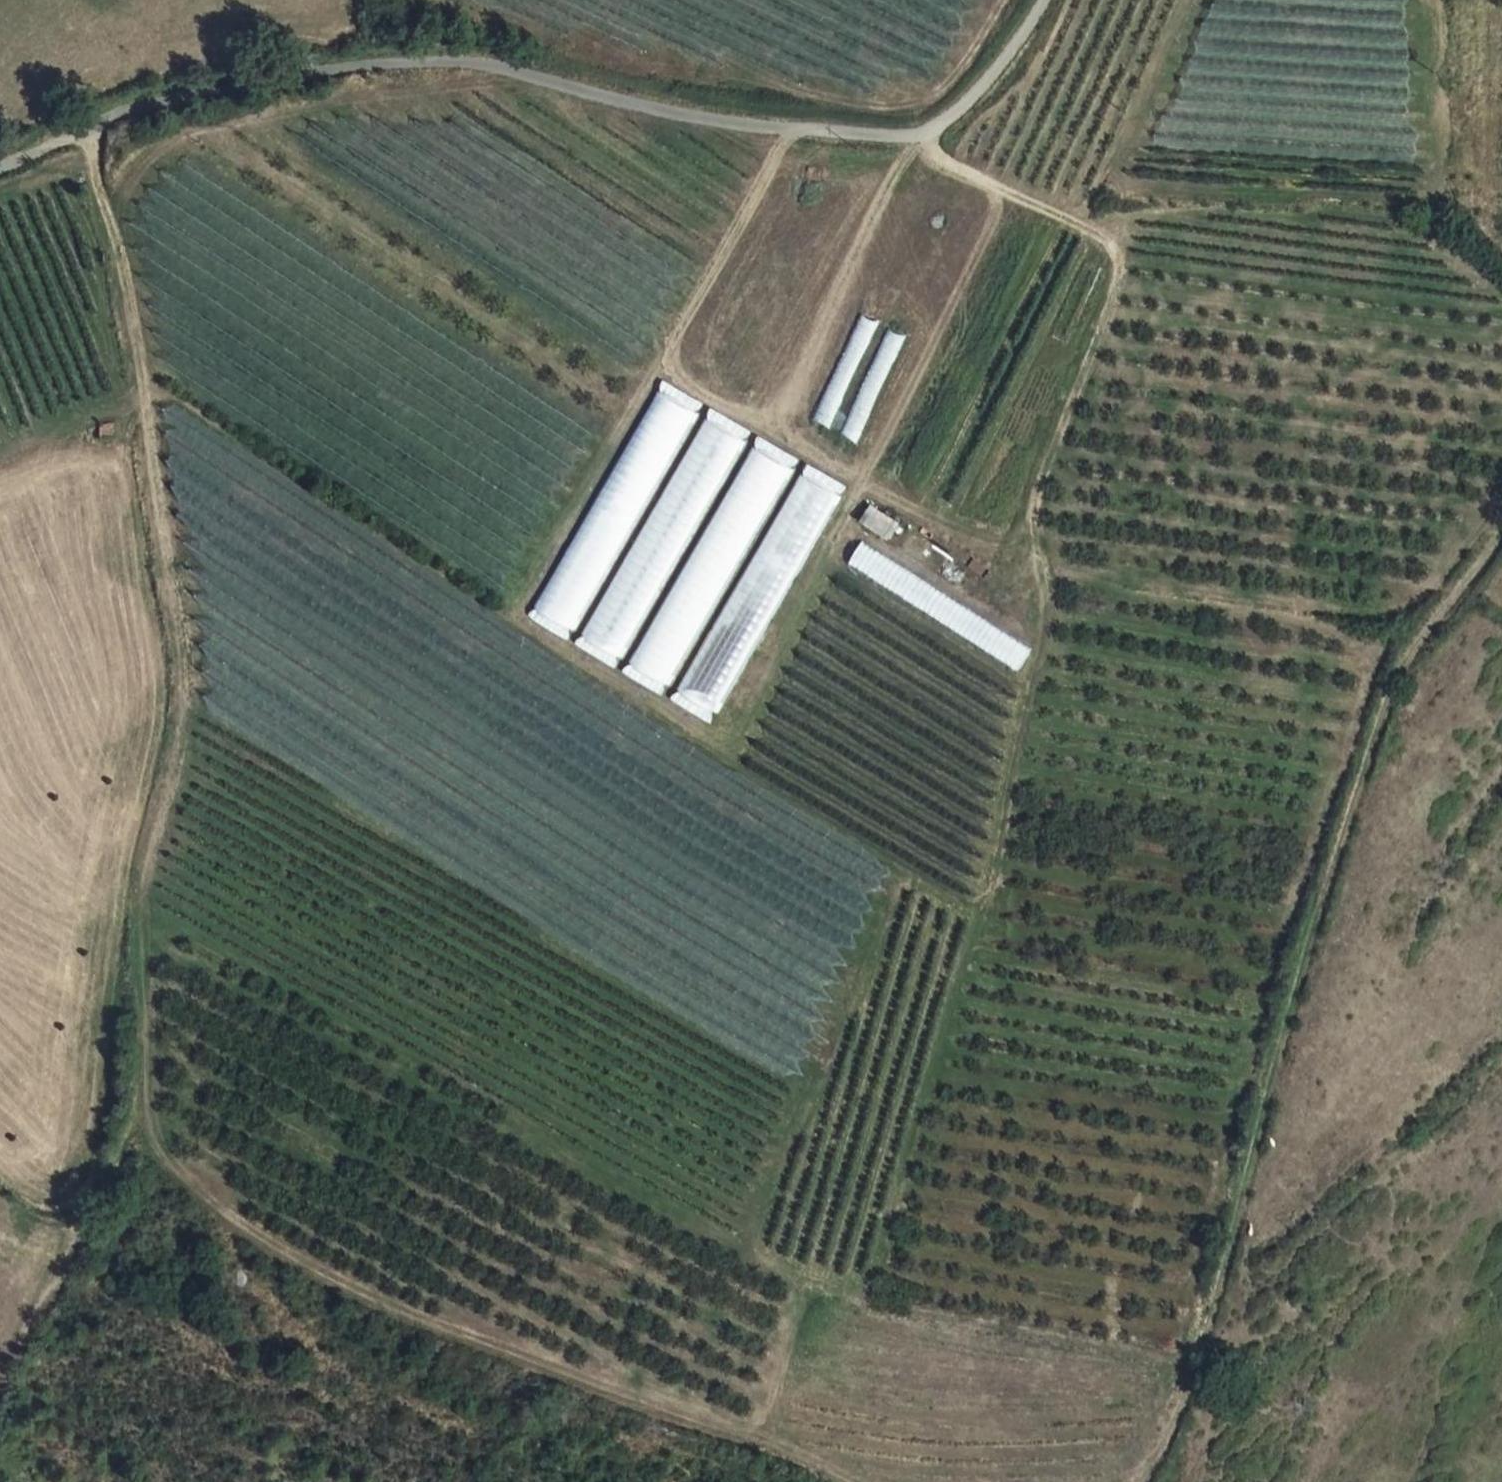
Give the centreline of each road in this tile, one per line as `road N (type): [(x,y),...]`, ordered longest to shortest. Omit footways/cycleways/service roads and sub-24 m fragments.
road 1 (track): [(842,1481),(773,1444),(631,1401),(376,1298),(228,1222),(157,1149),(149,1113),(147,882),(193,693),(123,260),(97,189),(90,140)]
road 2 (unclassified): [(1043,0),(988,84),(931,138),(799,136),(640,111),(454,66),(356,68),(99,123),(90,140),(0,169)]
road 3 (track): [(1501,530),(1404,671),(1365,775),(1233,1266),(1148,1481)]

